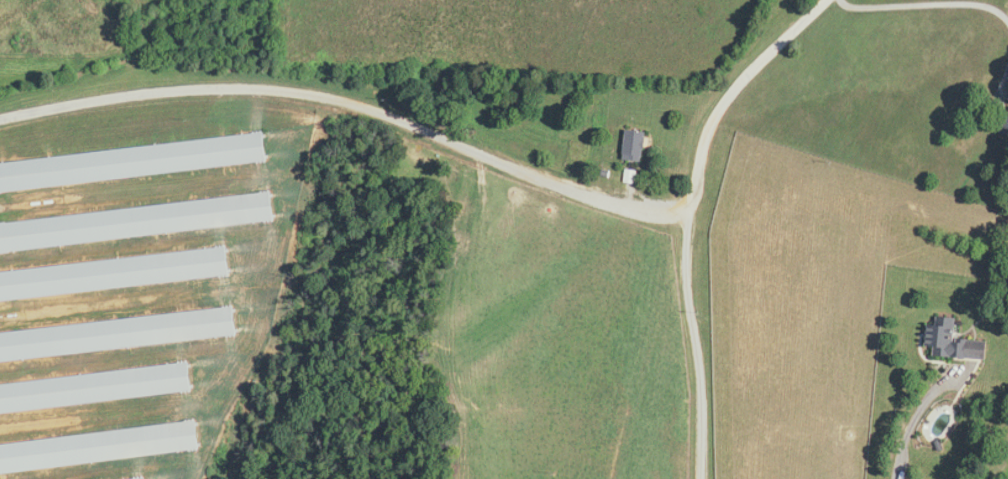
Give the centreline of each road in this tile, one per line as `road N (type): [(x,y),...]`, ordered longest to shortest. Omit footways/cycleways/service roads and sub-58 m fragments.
road 1 (residential): [(703,478),(699,352),(688,293),(702,147),(722,105),(826,0)]

